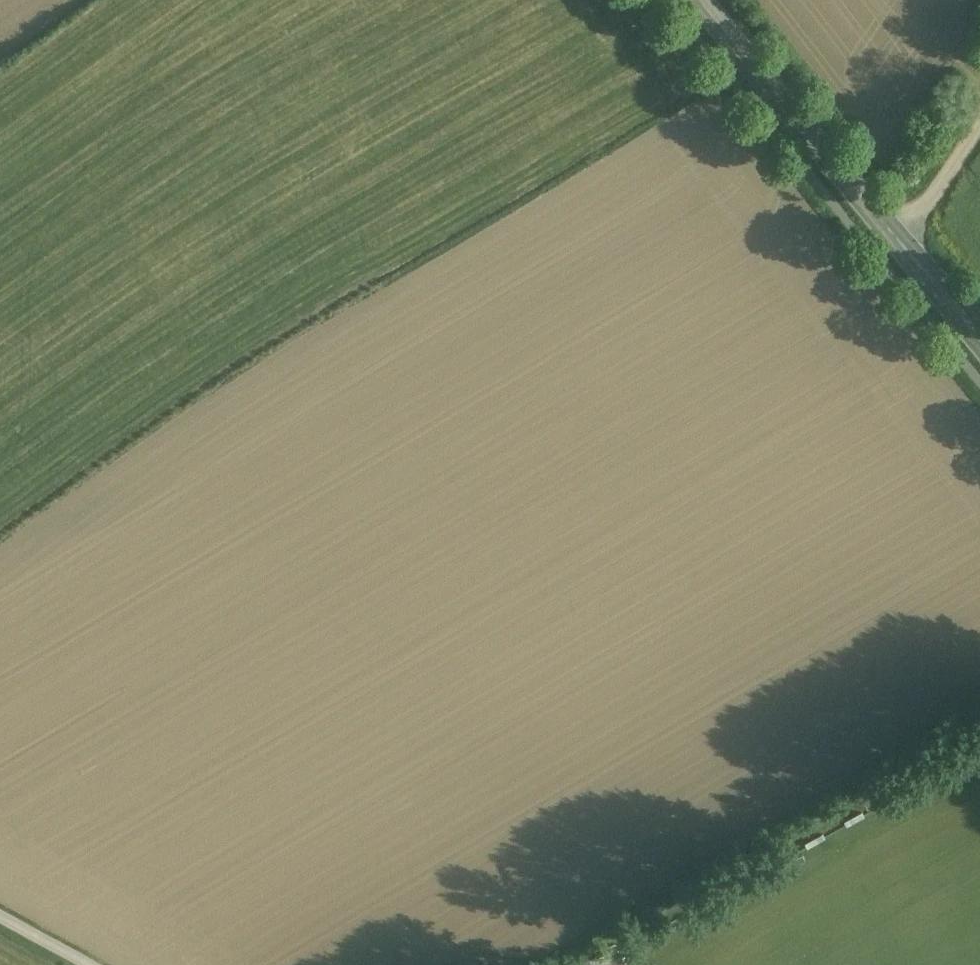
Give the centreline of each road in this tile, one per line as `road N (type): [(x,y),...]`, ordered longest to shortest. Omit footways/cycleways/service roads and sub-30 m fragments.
road 1 (secondary): [(892,233),(704,0)]
road 2 (unclassified): [(892,233),(913,223),(979,122)]
road 3 (secondary): [(979,337),(892,233)]

